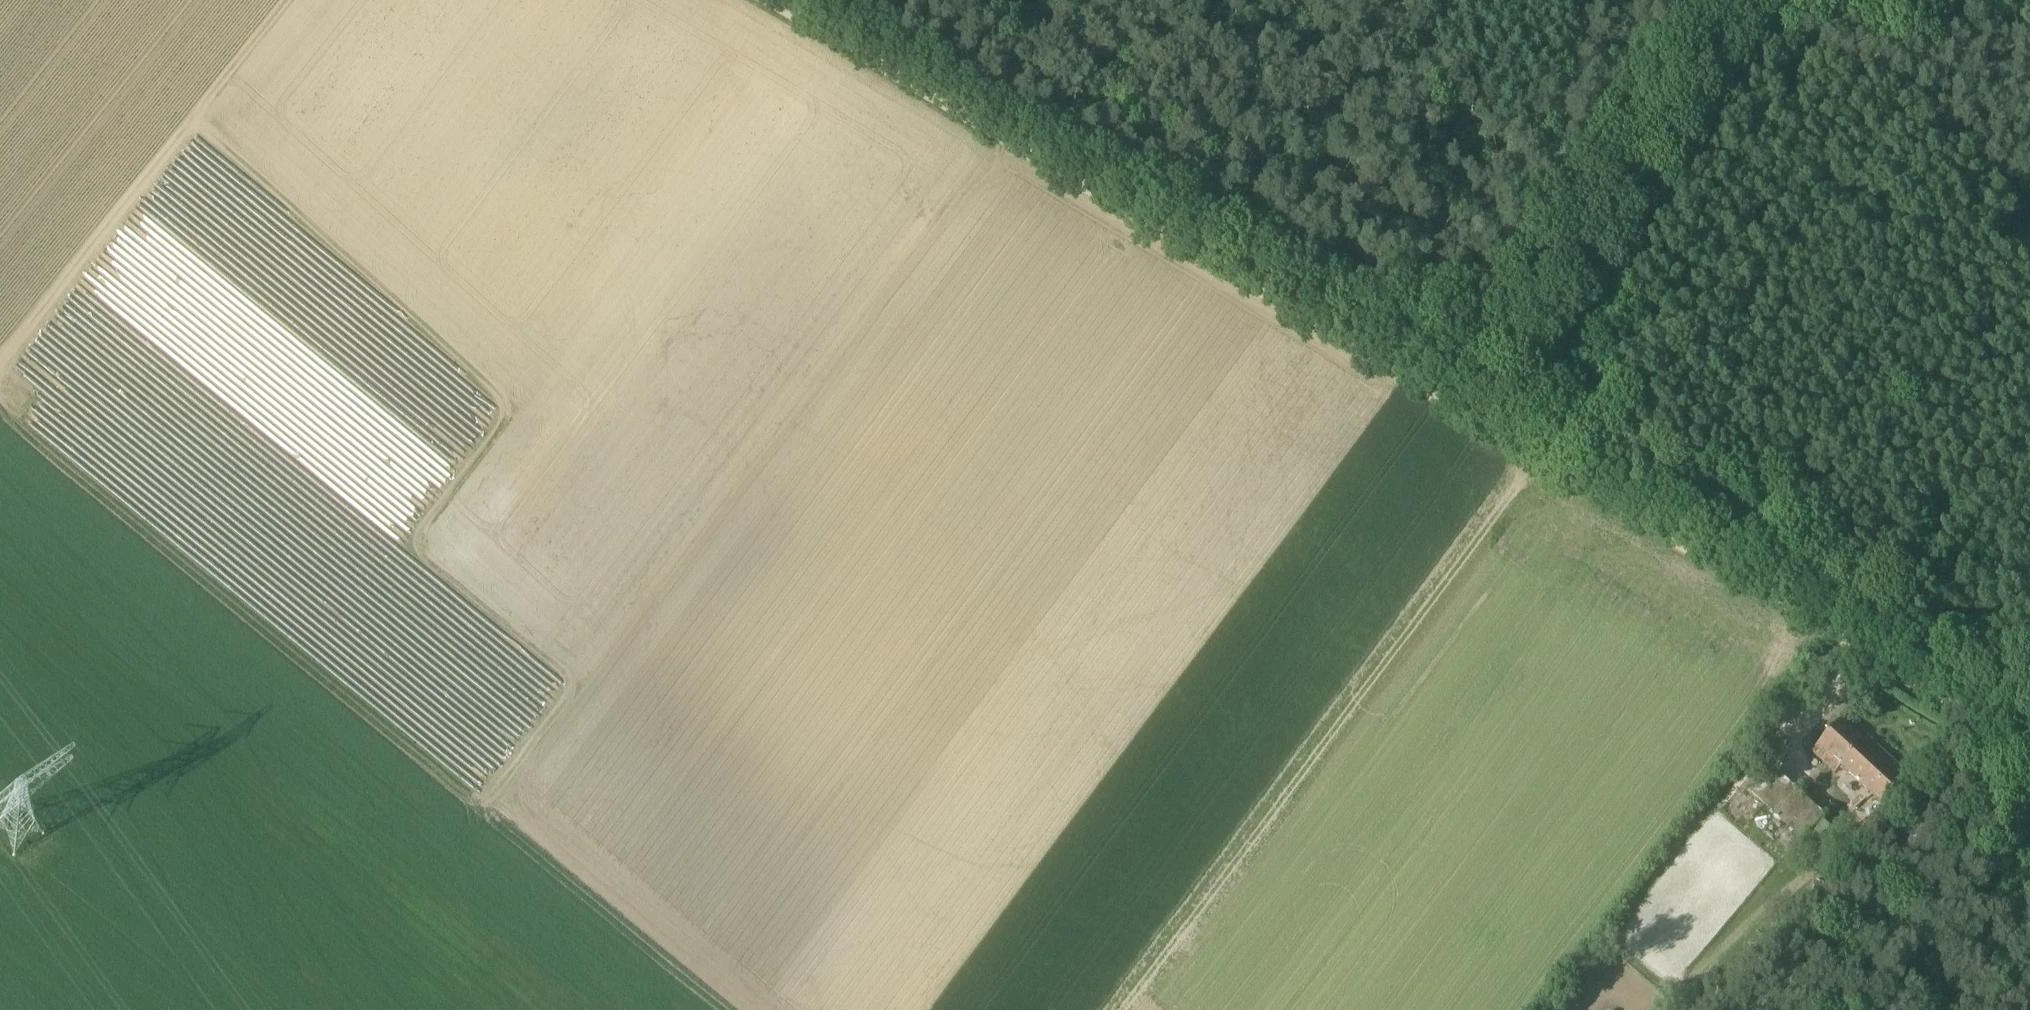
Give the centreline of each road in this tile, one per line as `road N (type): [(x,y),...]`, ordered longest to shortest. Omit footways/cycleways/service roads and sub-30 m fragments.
road 1 (track): [(2029,754),(763,0)]
road 2 (track): [(288,0),(0,359)]

